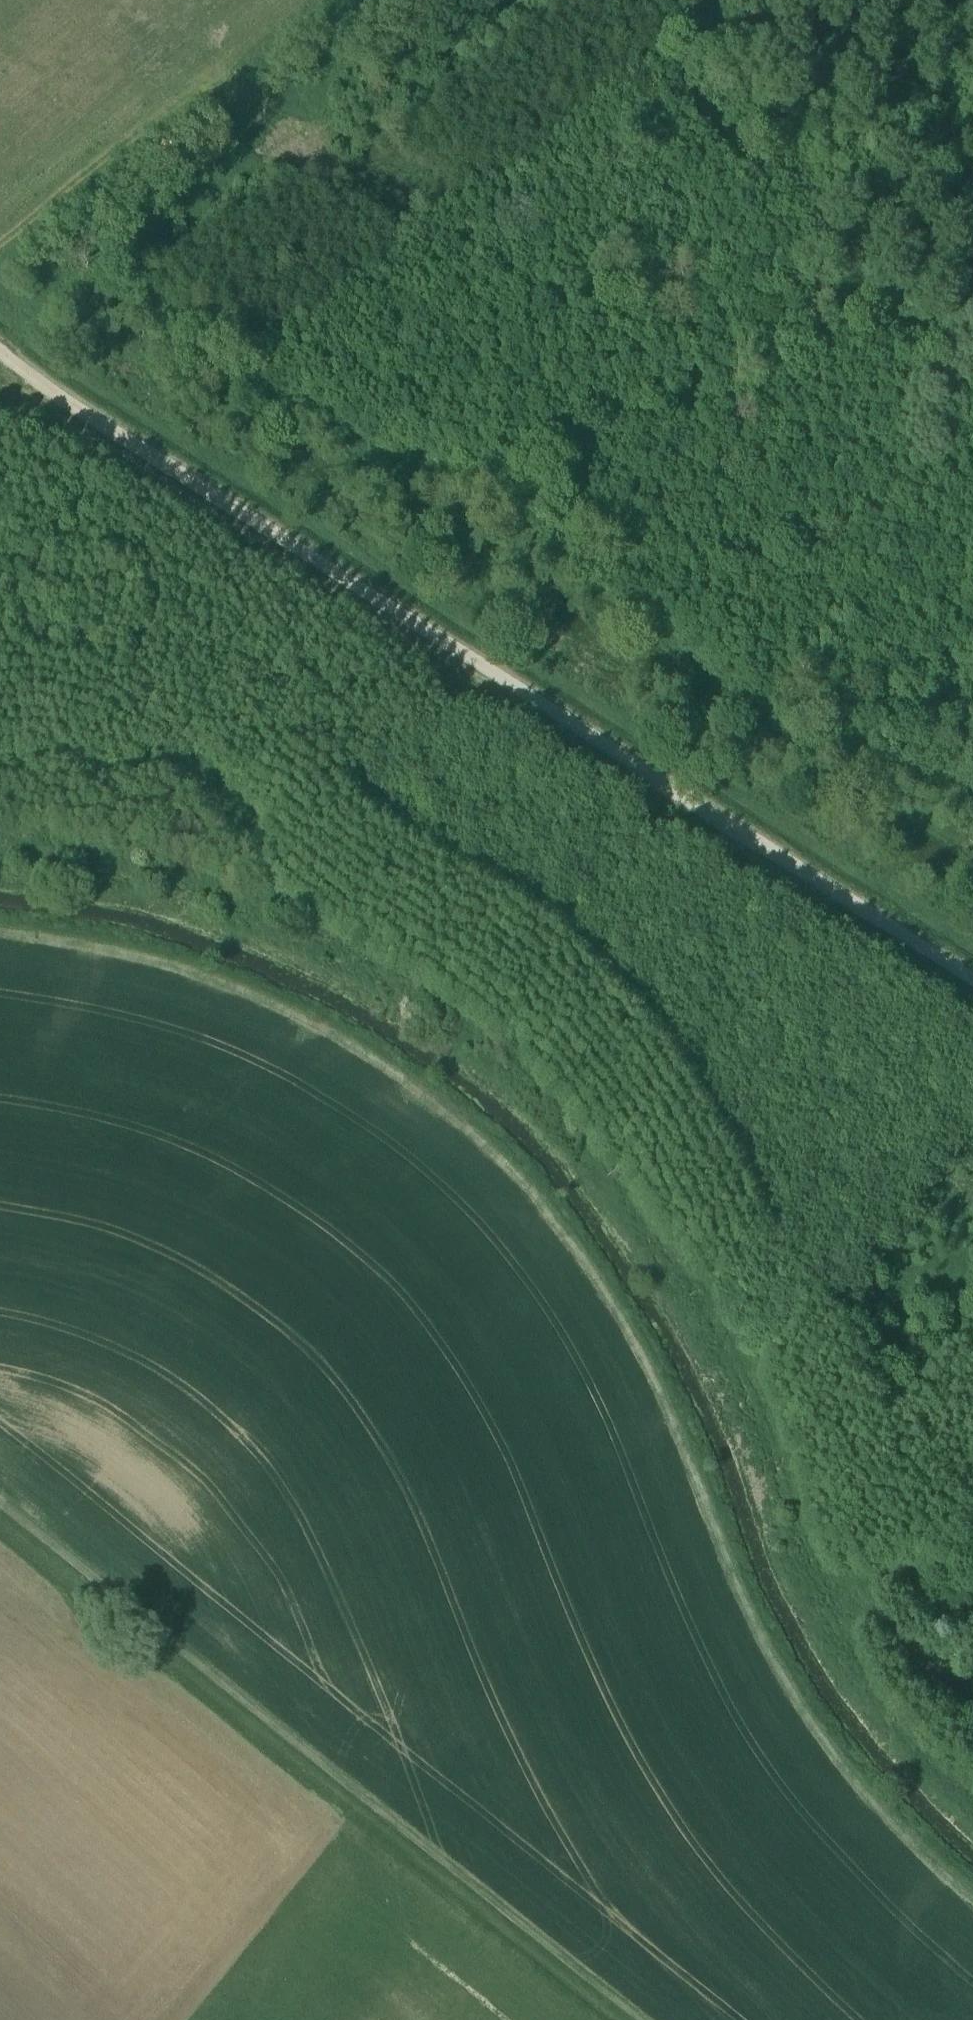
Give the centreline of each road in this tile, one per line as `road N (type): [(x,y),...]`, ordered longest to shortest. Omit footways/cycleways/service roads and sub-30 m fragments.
road 1 (track): [(0,942),(228,988),(289,1013),(410,1084),(536,1191),(628,1320),(692,1447),(793,1689),(866,1788),(972,1900)]
road 2 (track): [(972,990),(0,354)]
road 3 (track): [(638,2019),(0,1508)]

